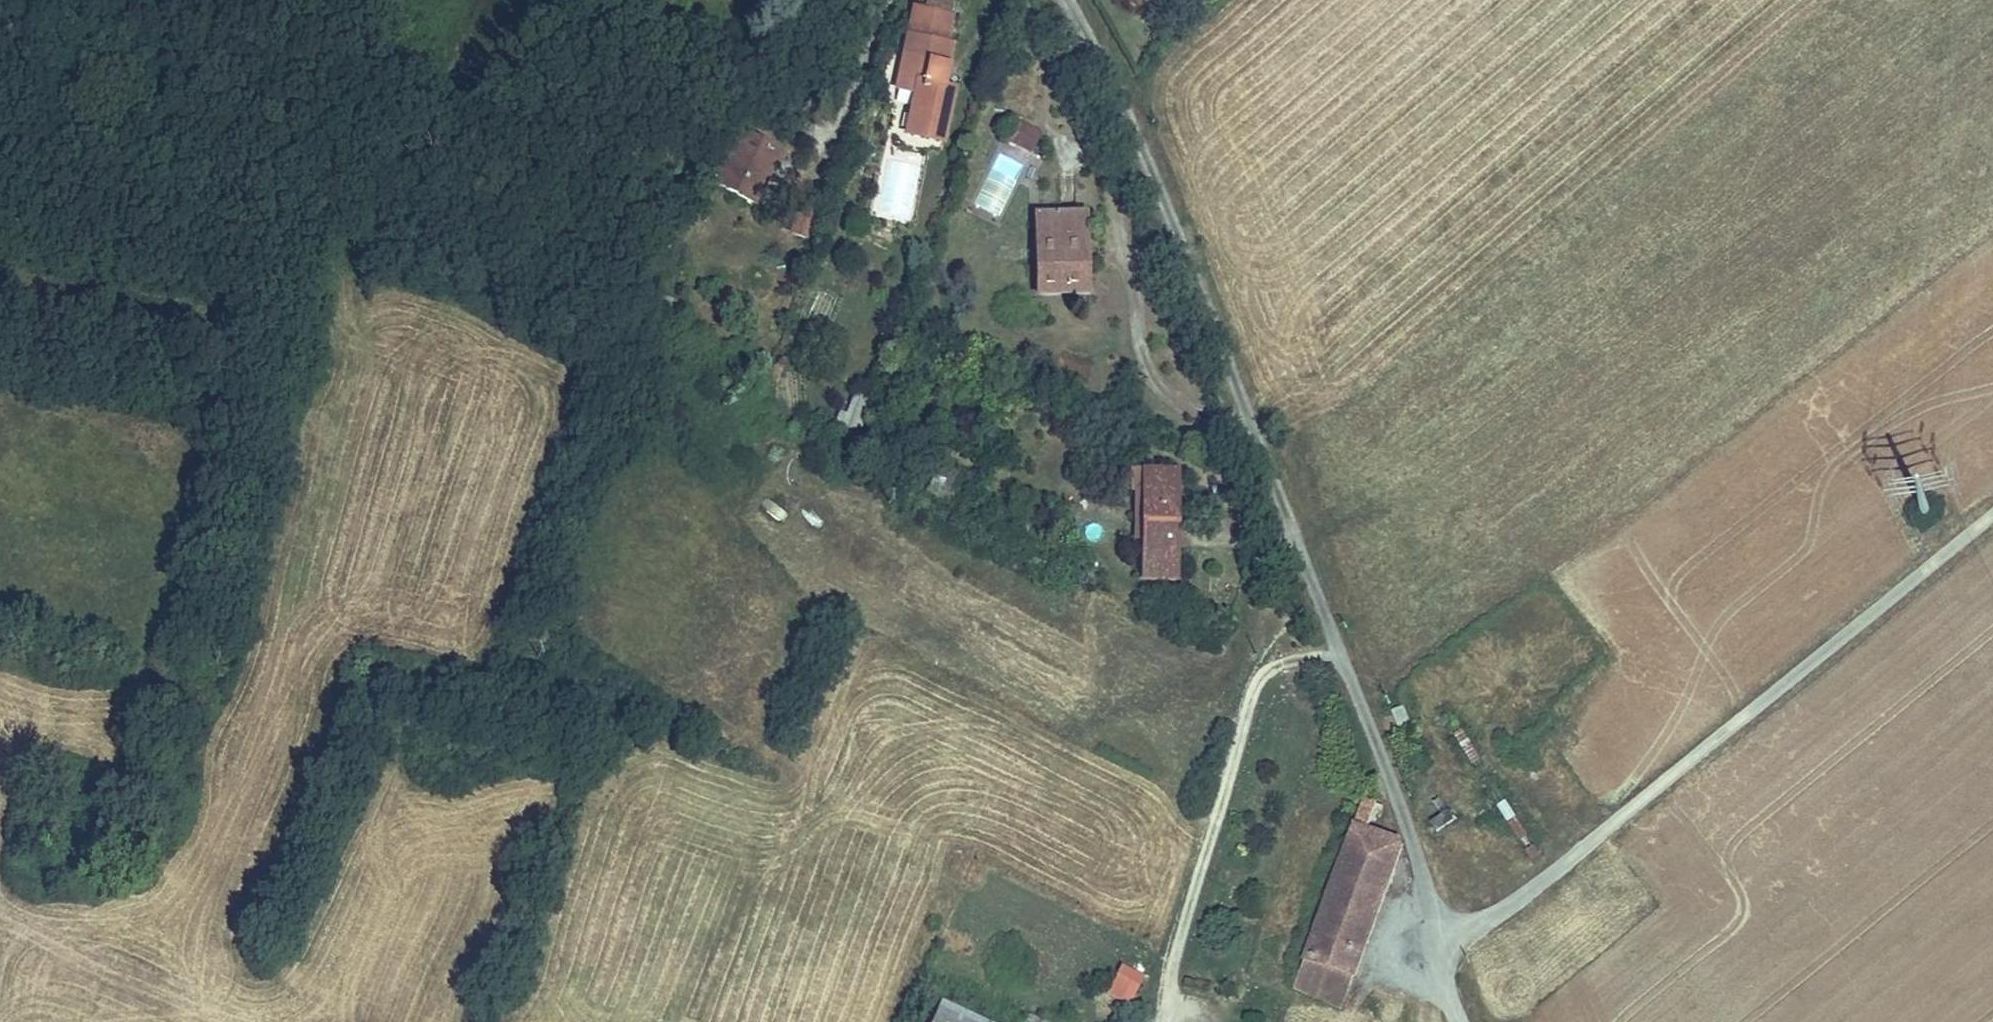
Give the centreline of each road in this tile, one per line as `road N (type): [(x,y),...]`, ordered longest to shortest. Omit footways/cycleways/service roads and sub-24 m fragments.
road 1 (residential): [(1441,948),(1346,664),(1066,0)]
road 2 (residential): [(1441,948),(1534,886),(1992,511)]

